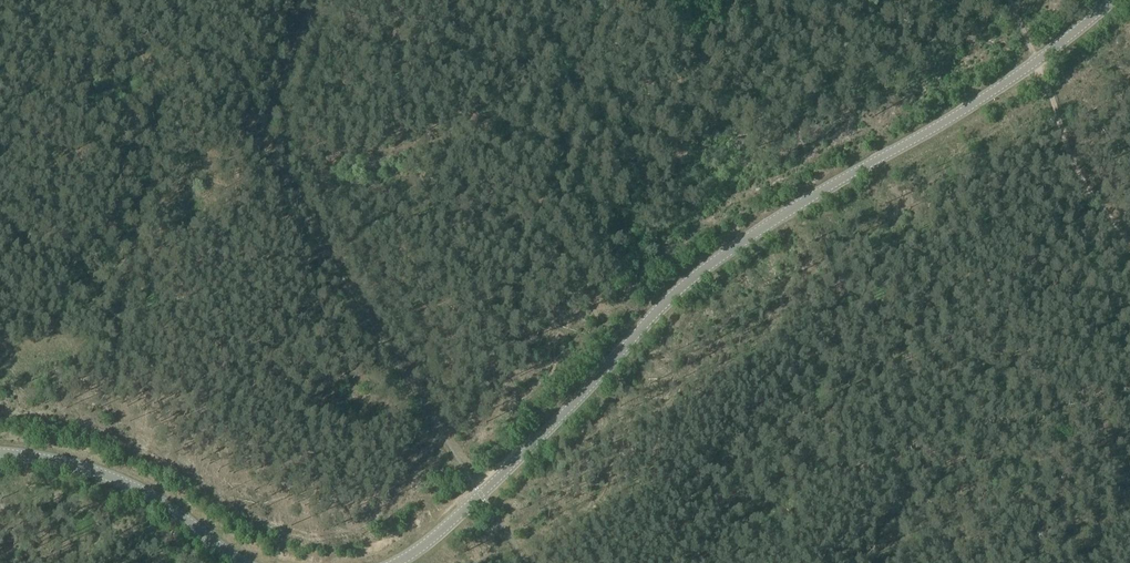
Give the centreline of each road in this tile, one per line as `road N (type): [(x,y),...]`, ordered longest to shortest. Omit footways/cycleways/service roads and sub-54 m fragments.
road 1 (tertiary): [(397,562),(458,517),(678,287),(751,231),(981,101),(1112,0)]
road 2 (track): [(1129,246),(1084,193),(1008,0)]
road 3 (tertiary): [(0,451),(88,465),(135,484),(244,562)]

